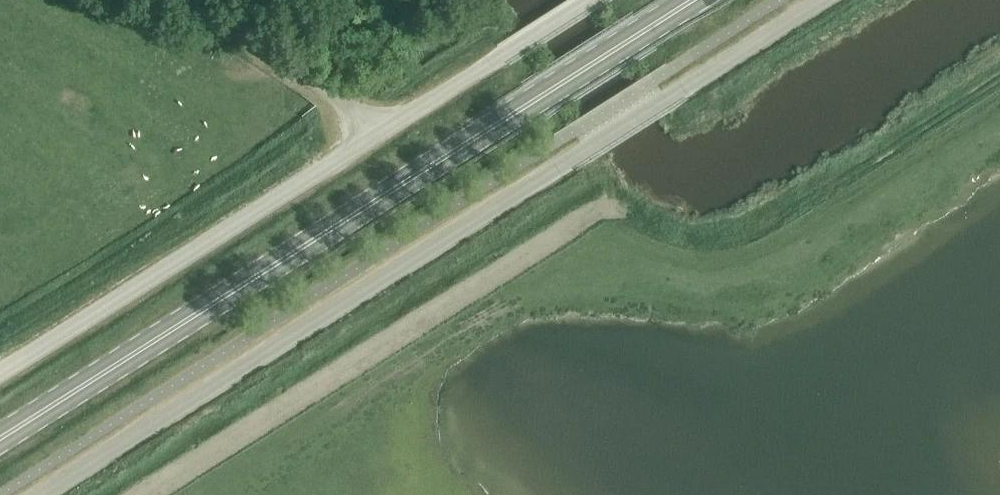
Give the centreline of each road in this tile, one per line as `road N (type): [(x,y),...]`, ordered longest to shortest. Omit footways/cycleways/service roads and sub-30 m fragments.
road 1 (unclassified): [(42,494),(822,0)]
road 2 (primary): [(0,441),(693,0)]
road 3 (unclassified): [(0,372),(589,0)]

